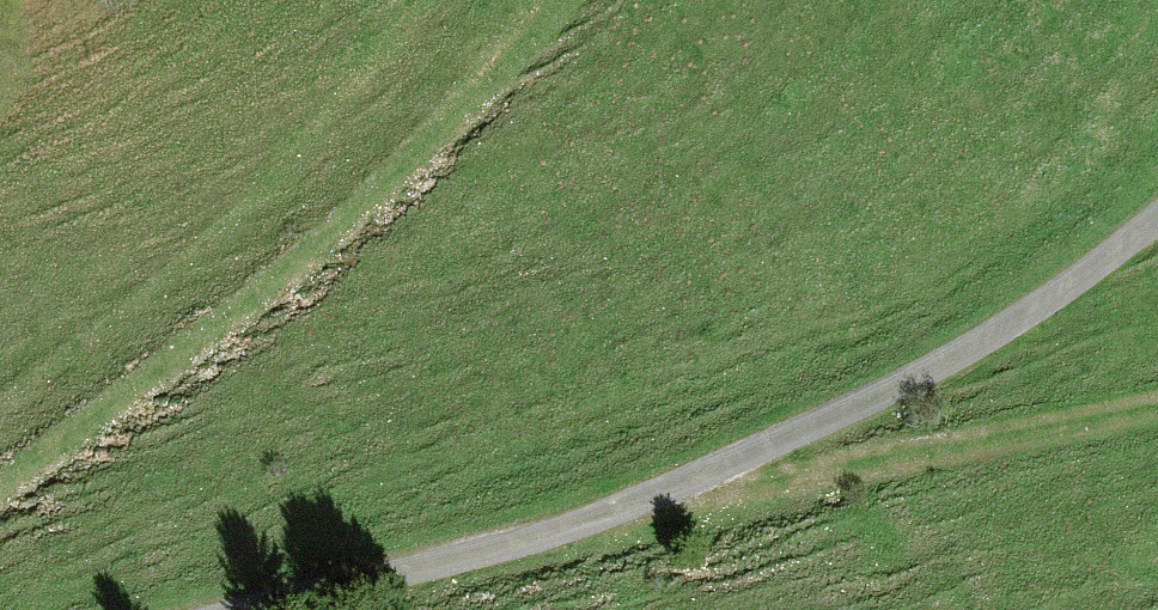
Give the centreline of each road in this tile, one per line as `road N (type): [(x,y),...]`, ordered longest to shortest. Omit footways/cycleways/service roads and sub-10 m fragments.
road 1 (unclassified): [(294,609),(607,517),(788,441),(1026,317),(1157,217)]
road 2 (track): [(0,483),(123,401),(381,186),(558,0)]
road 3 (track): [(677,489),(1157,402)]

